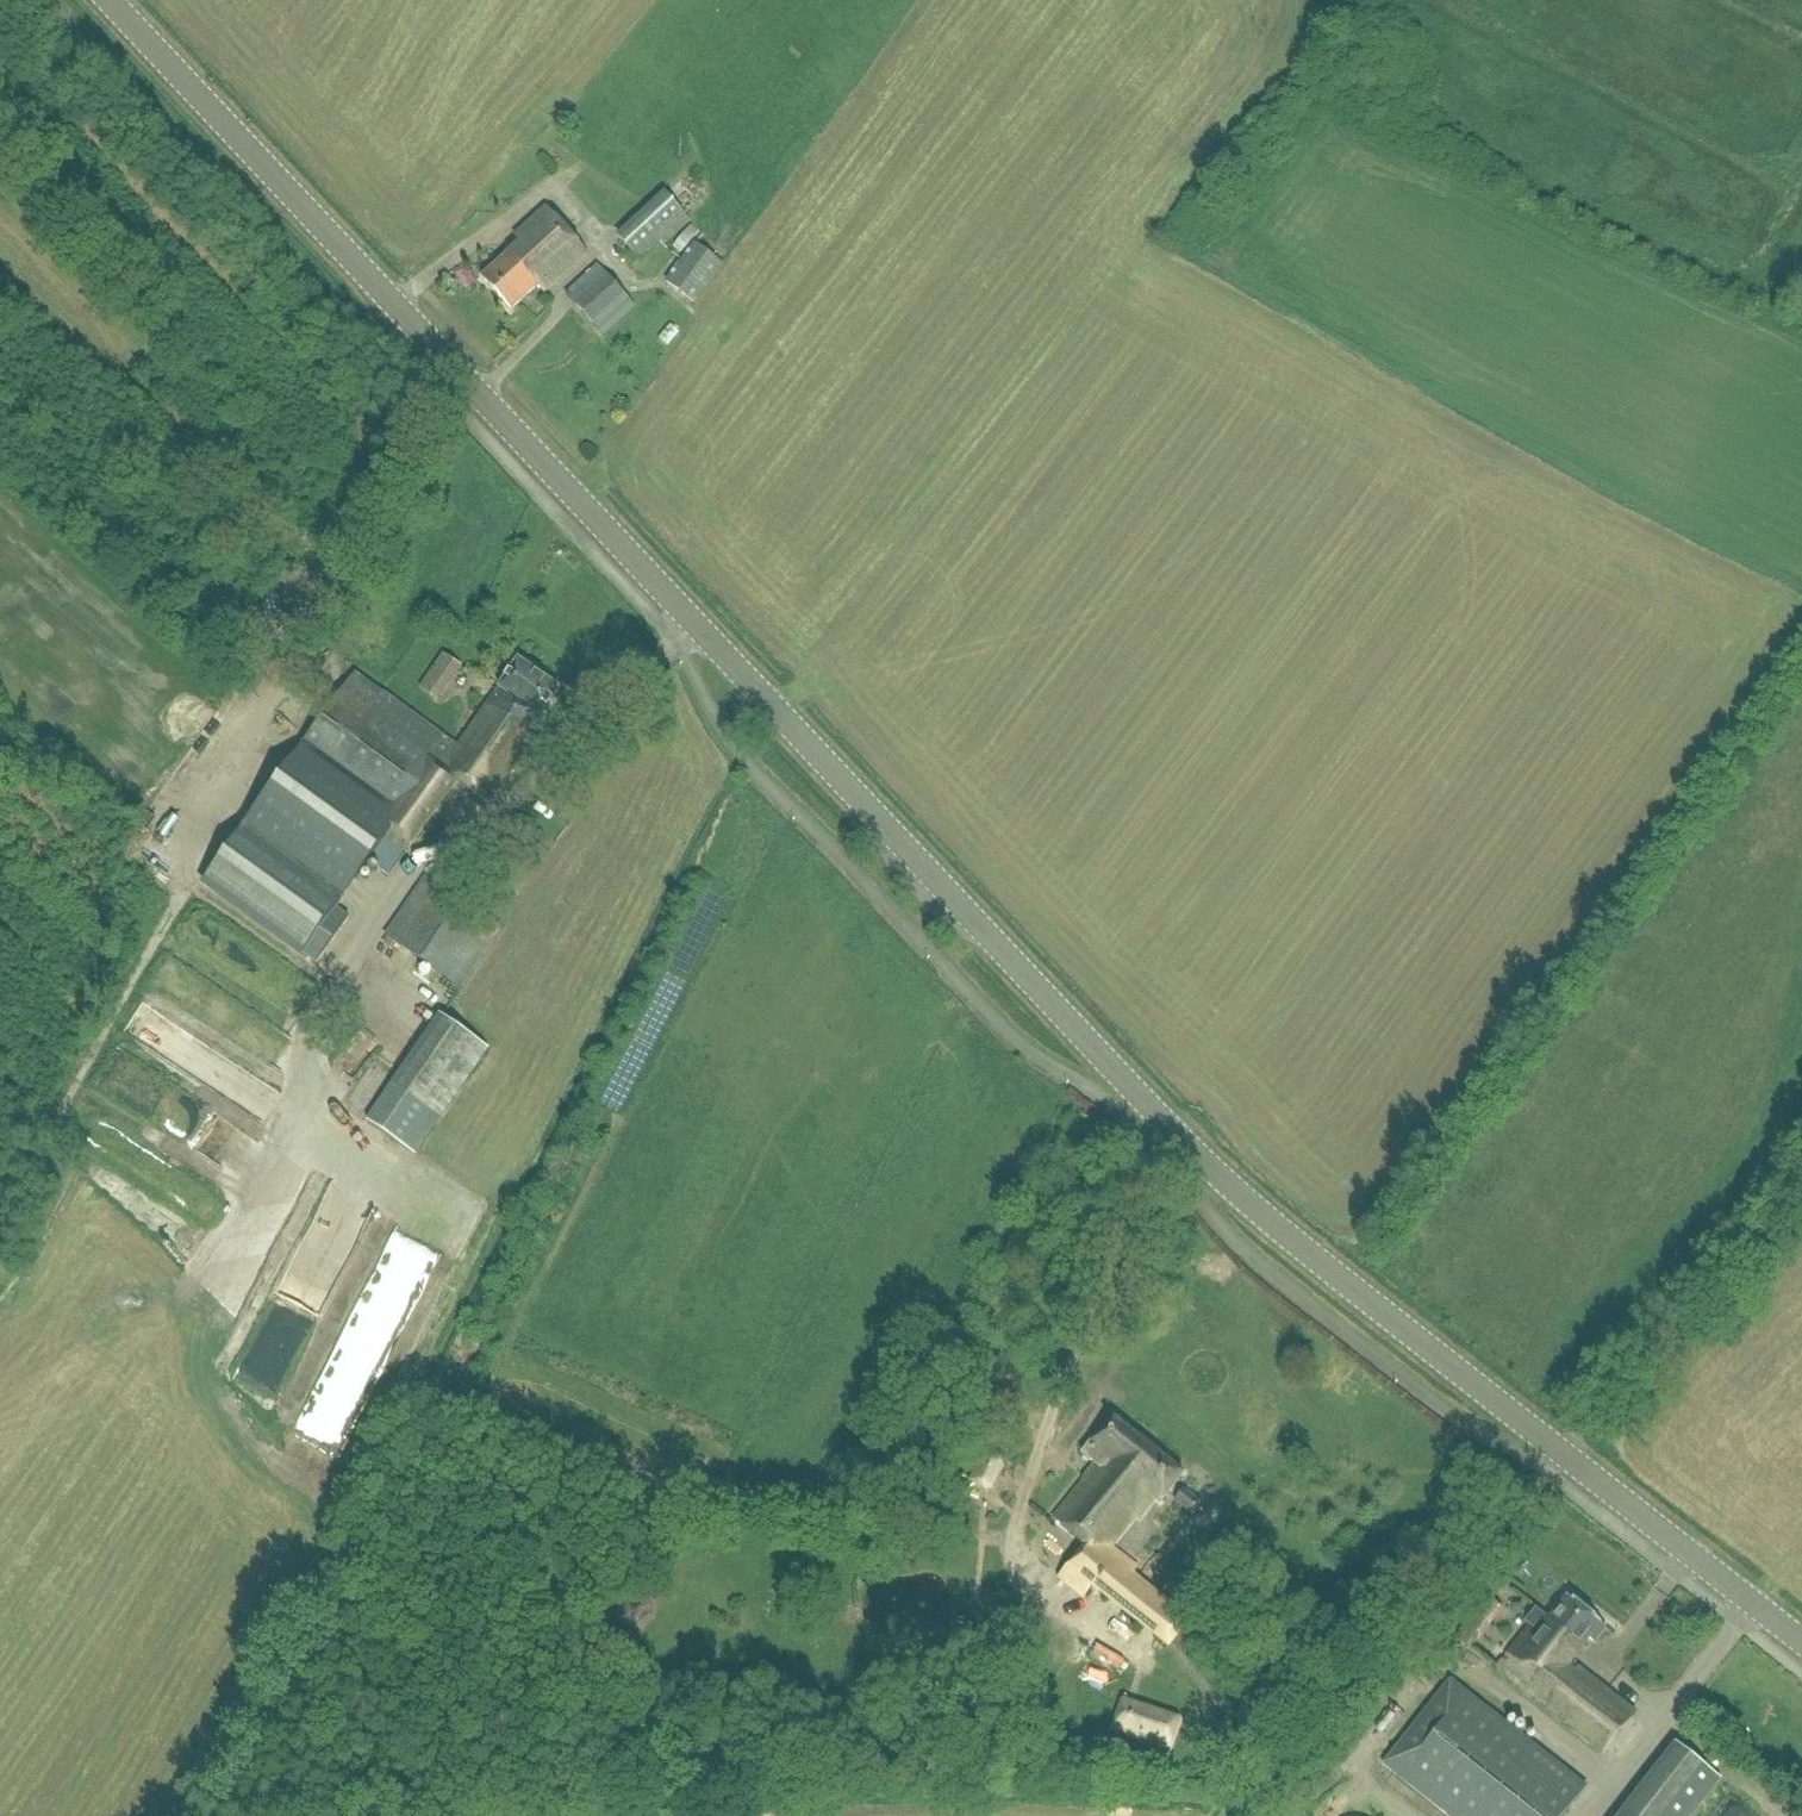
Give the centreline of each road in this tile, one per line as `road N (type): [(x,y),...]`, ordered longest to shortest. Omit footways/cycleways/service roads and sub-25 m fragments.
road 1 (secondary): [(1801,1638),(1322,1269),(1150,1108),(108,0)]
road 2 (track): [(1562,1450),(1294,1782),(1272,1795),(986,1770)]

